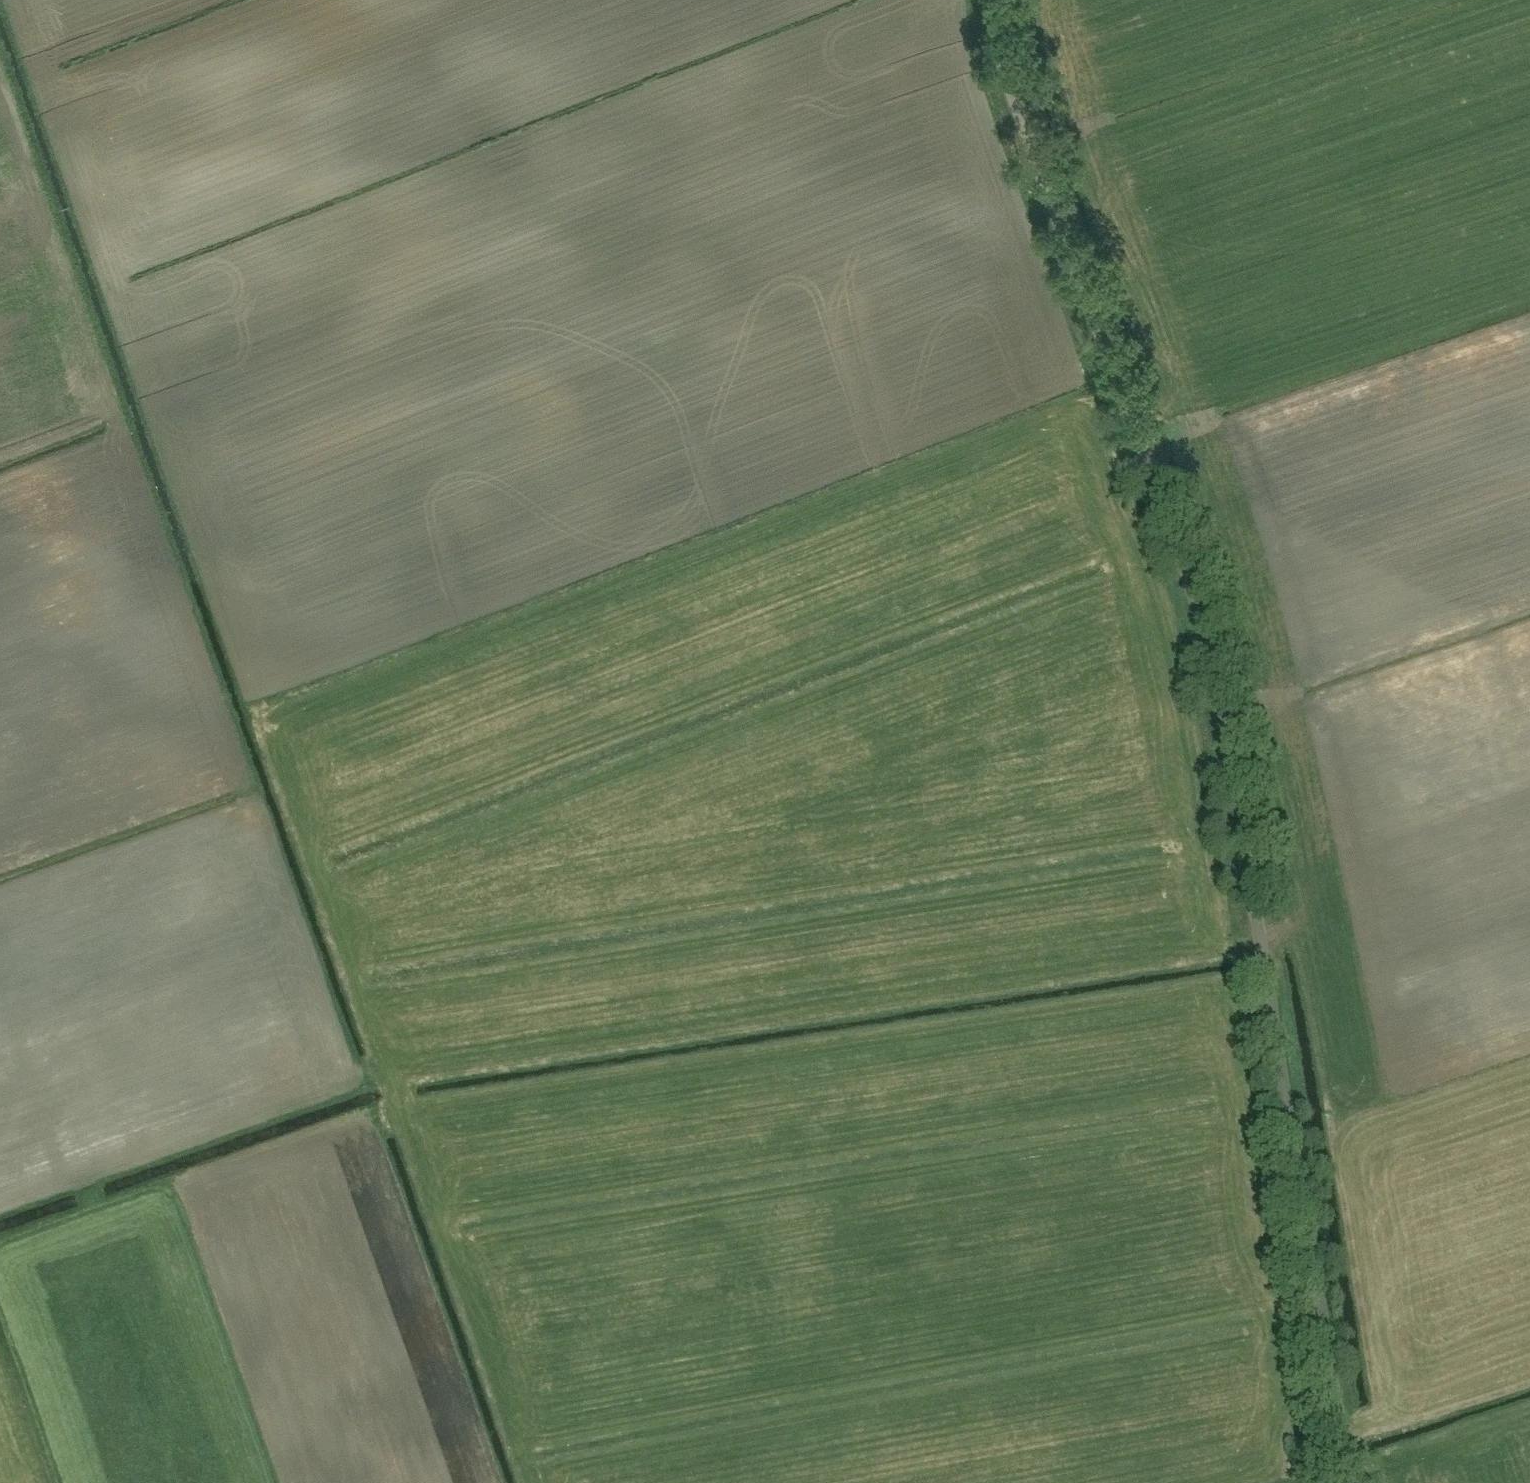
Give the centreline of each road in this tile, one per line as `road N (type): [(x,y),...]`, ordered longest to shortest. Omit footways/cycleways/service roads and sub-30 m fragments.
road 1 (unclassified): [(1354,1482),(1223,665),(1158,434),(1035,120),(1014,0)]

